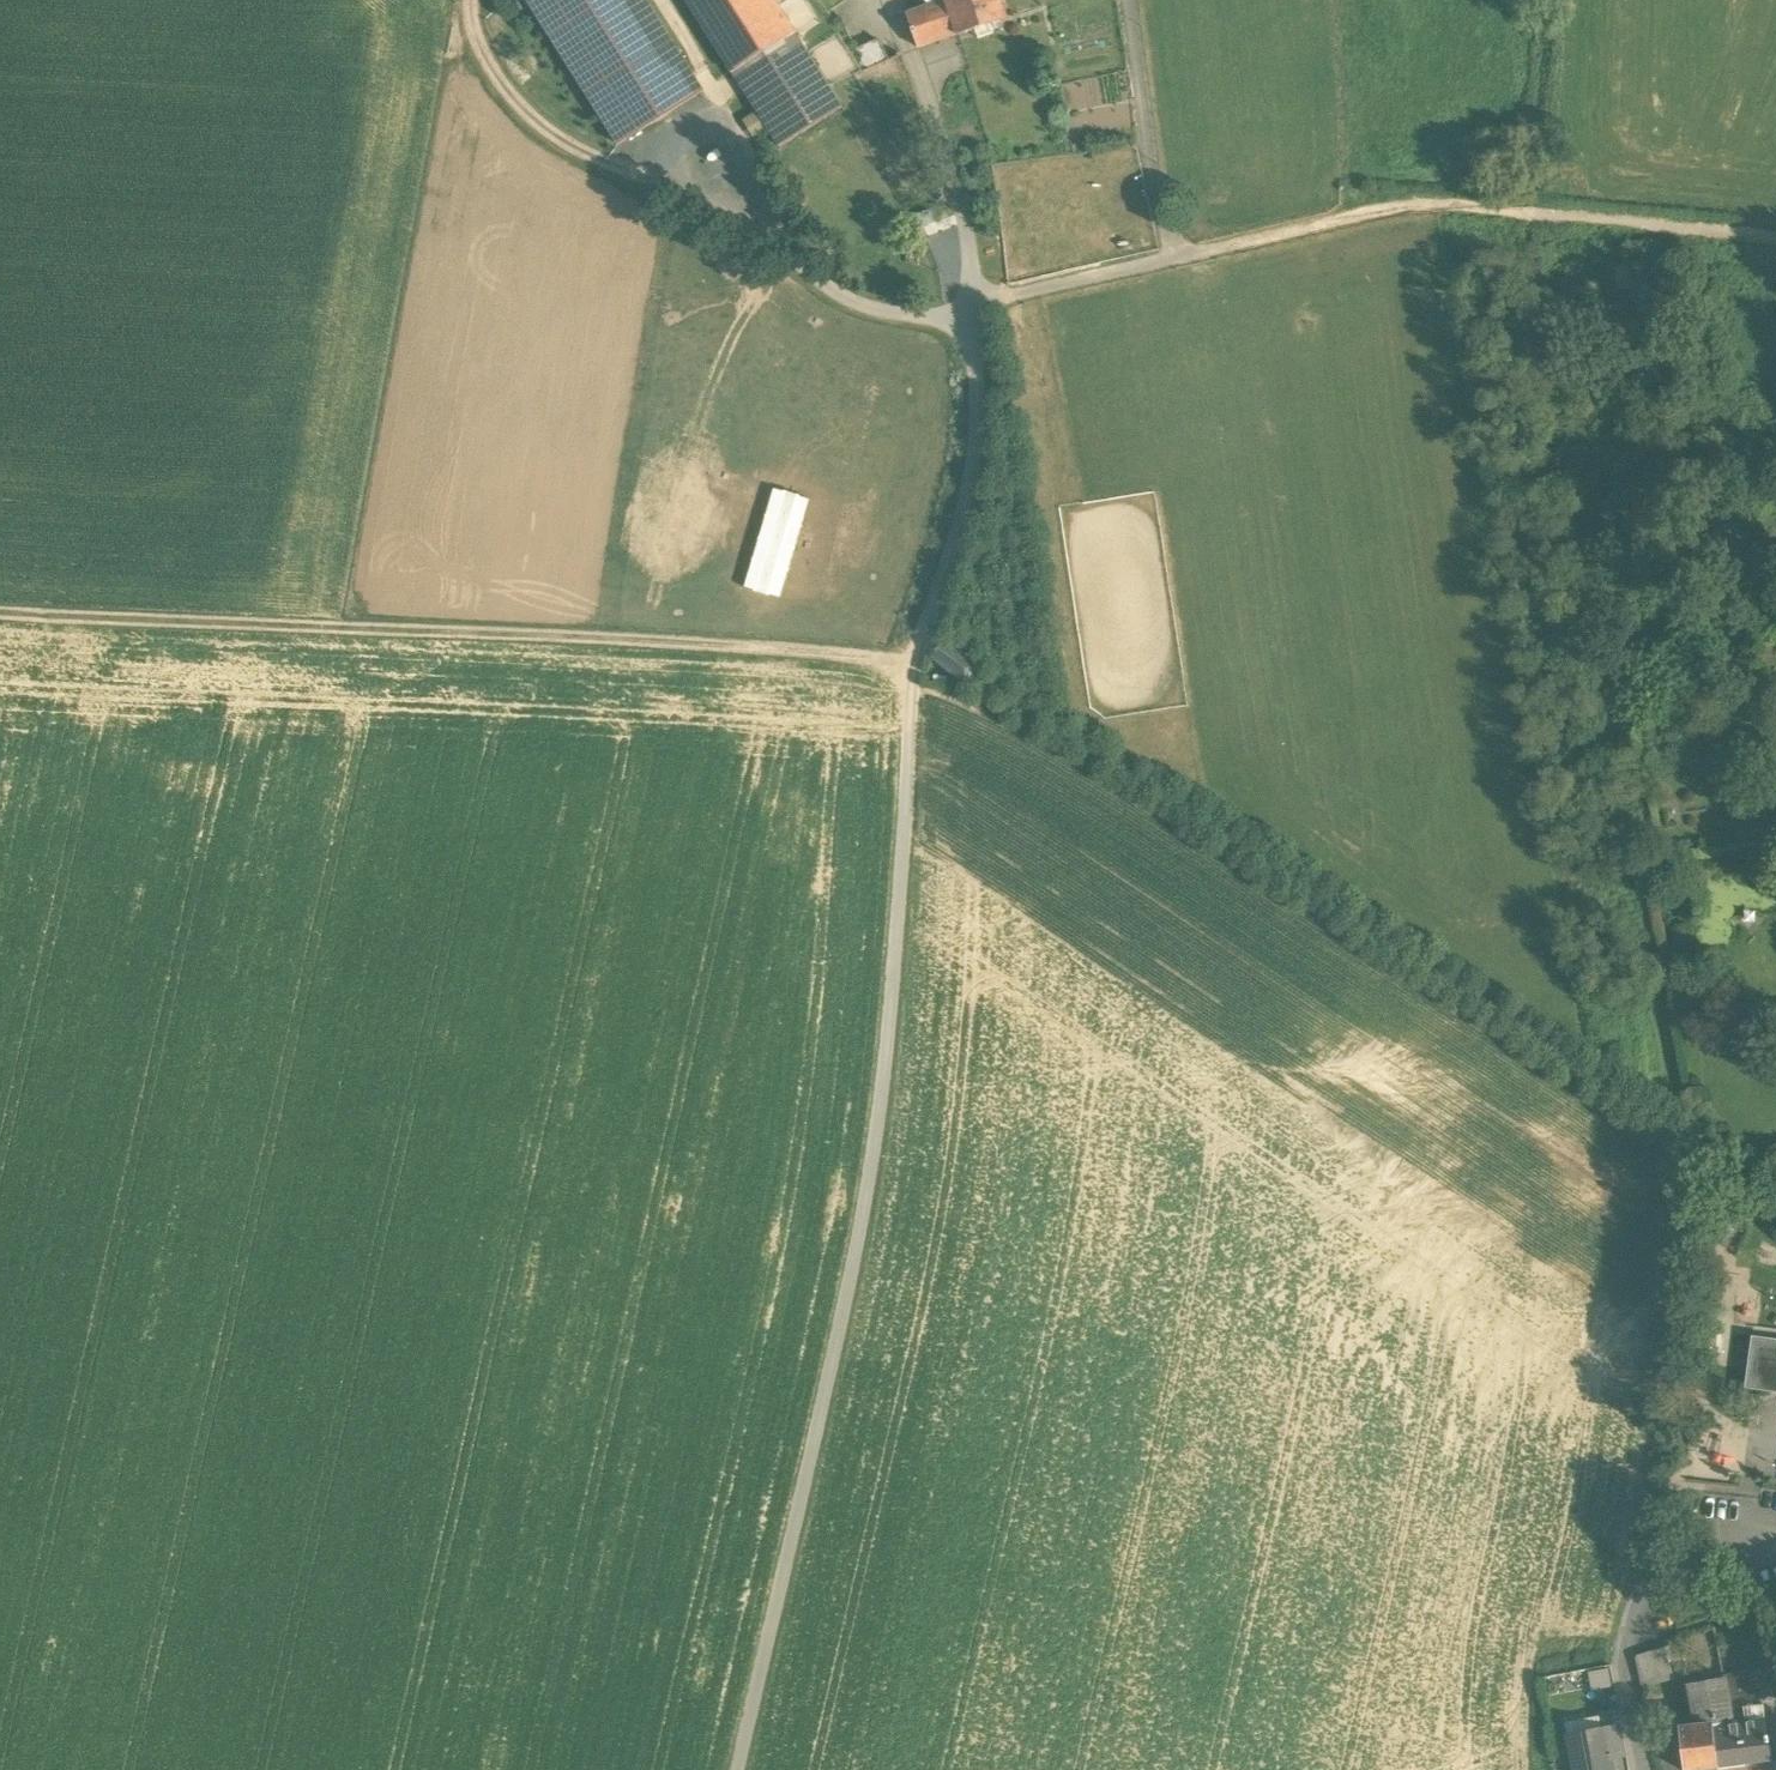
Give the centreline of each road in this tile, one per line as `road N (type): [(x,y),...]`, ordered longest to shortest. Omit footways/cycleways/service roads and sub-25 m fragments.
road 1 (track): [(932,623),(922,655),(897,1058),(860,1283),(741,1769)]
road 2 (track): [(0,625),(171,638),(922,655)]

